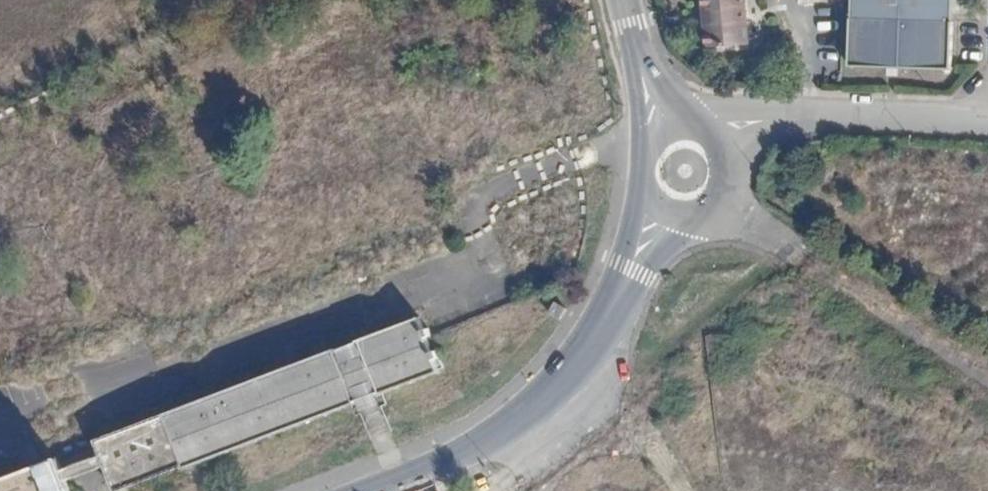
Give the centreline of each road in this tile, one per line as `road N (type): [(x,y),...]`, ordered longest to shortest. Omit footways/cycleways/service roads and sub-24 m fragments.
road 1 (tertiary): [(394,490),(496,439),(555,385),(641,256)]
road 2 (unclassified): [(716,132),(821,116),(987,115)]
road 3 (tertiary): [(686,224),(712,217),(732,193),(735,160),(716,132)]

